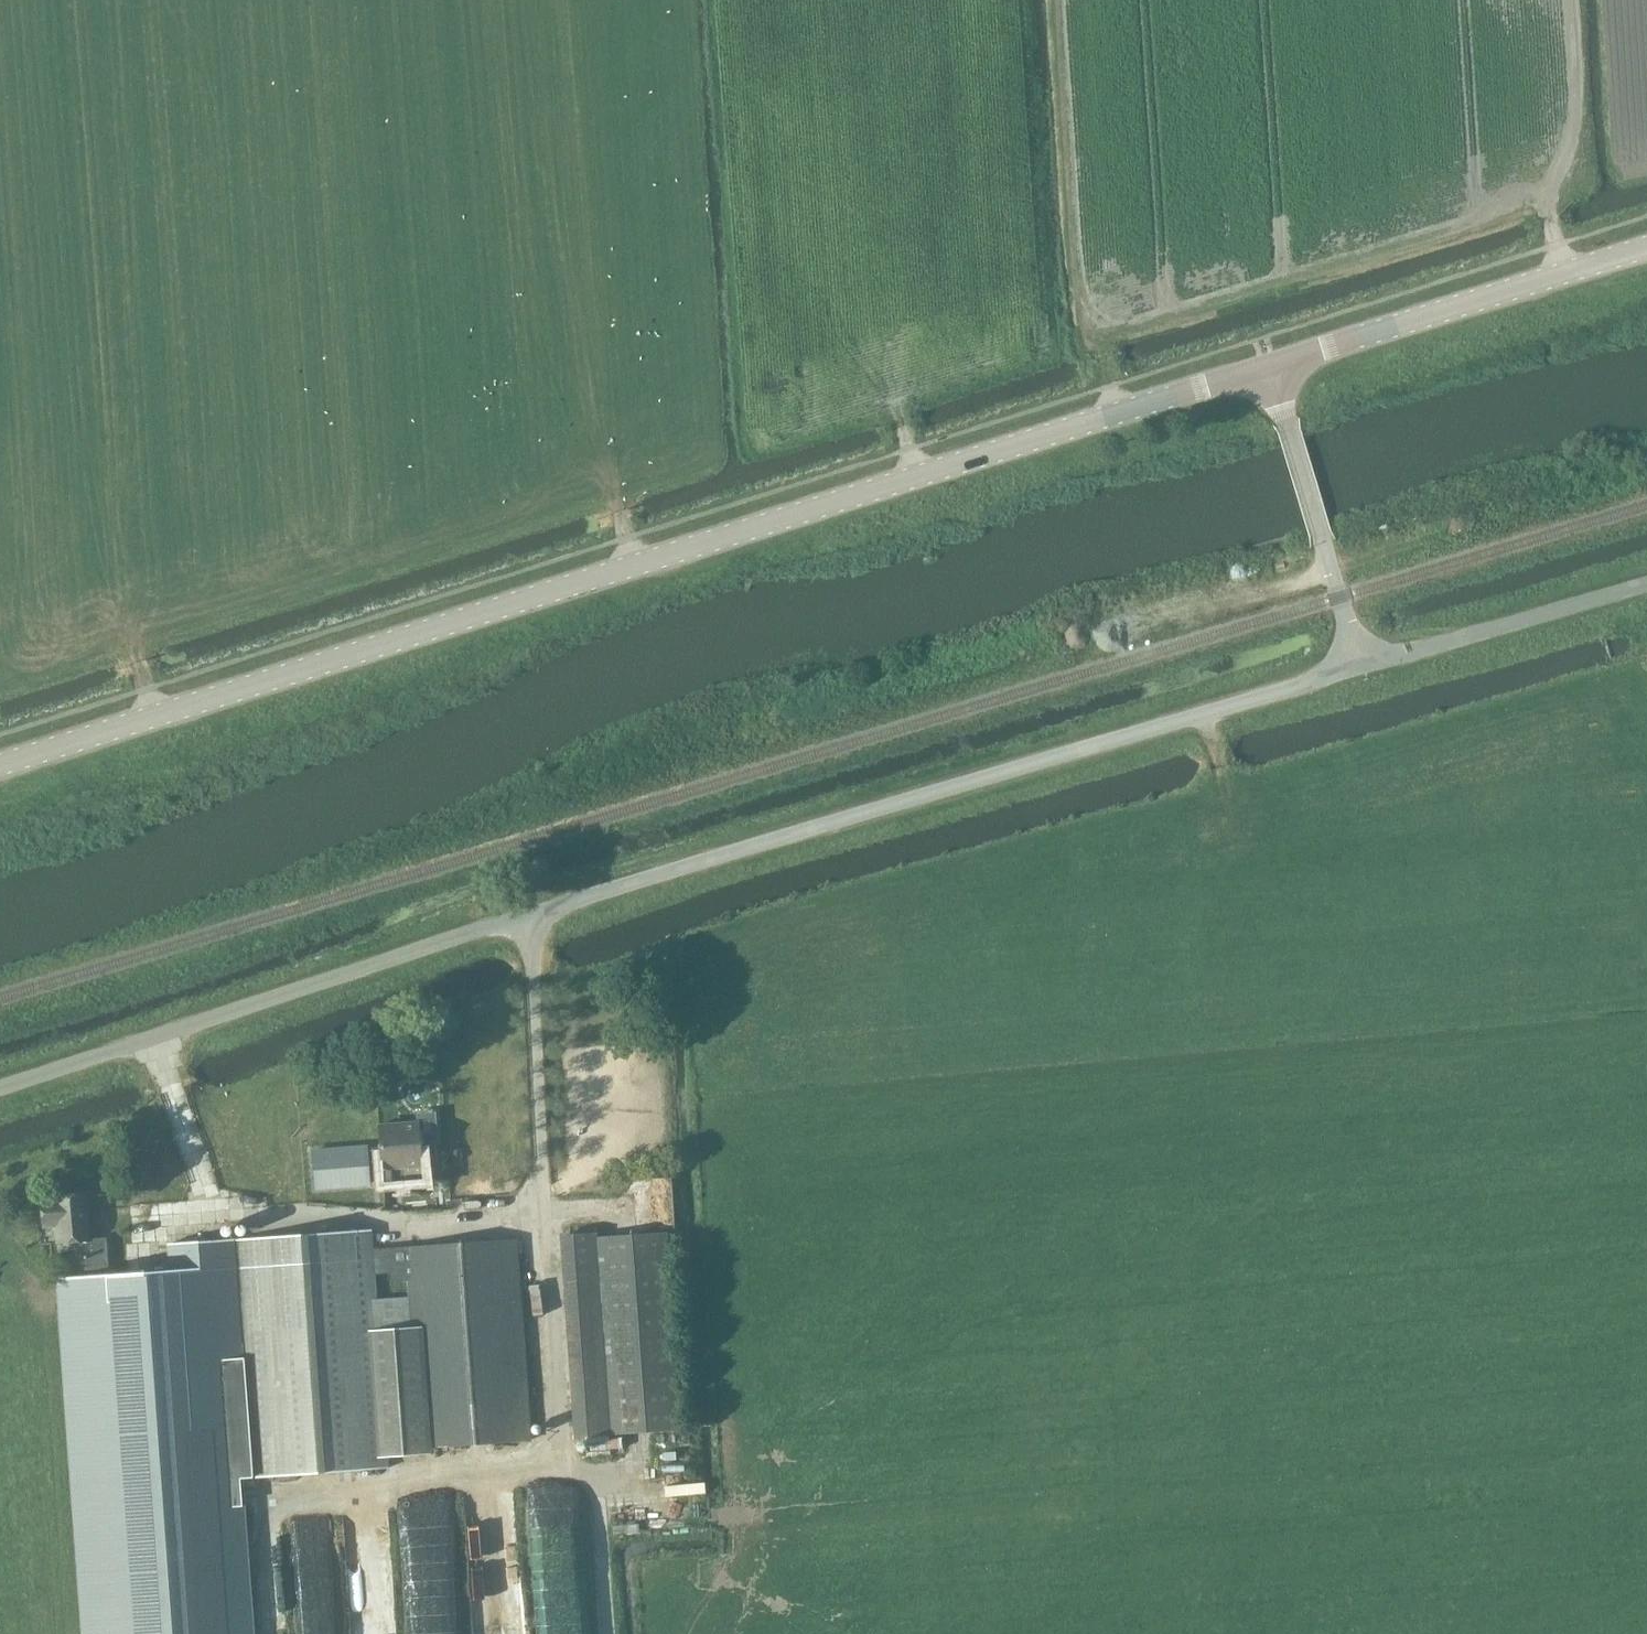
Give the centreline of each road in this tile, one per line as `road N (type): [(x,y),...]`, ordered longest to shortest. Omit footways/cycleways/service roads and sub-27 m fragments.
road 1 (unclassified): [(0,1088),(587,897),(1359,668)]
road 2 (tertiary): [(0,763),(1270,365)]
road 3 (tertiary): [(1270,365),(1646,244)]
road 4 (unclassified): [(1359,668),(1270,365)]
road 5 (unclassified): [(1359,668),(1646,584)]

